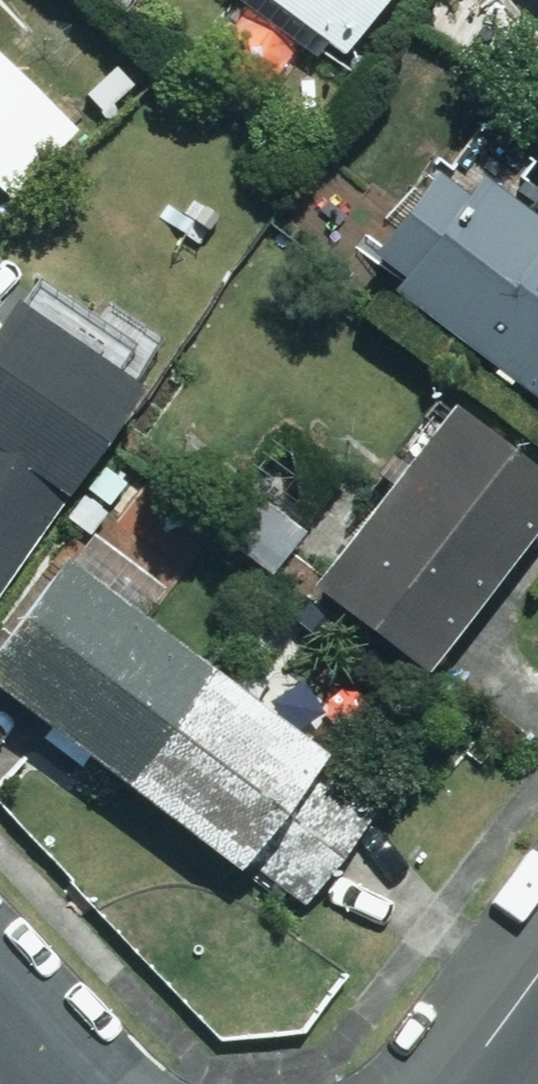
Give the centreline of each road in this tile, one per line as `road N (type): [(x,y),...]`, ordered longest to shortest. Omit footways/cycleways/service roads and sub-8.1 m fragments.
road 1 (residential): [(0,981),(102,1083)]

